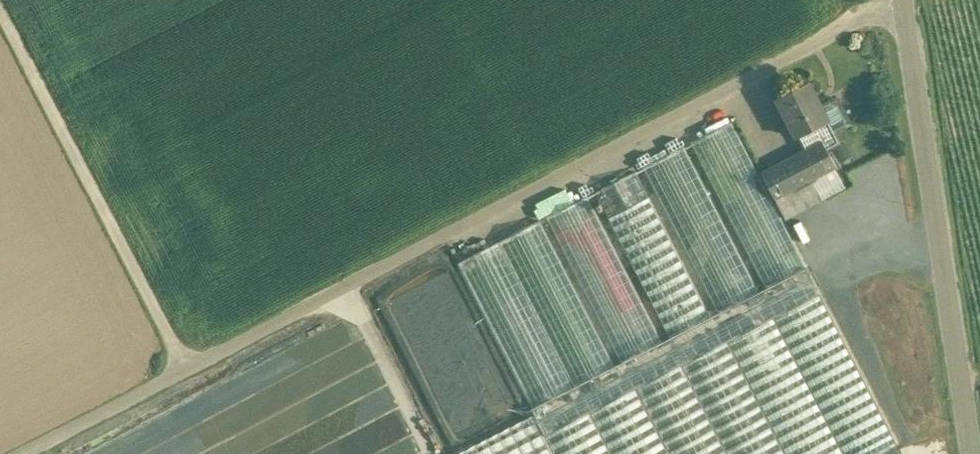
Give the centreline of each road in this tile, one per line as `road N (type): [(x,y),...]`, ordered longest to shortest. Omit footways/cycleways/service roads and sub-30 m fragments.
road 1 (track): [(25,453),(899,0)]
road 2 (residential): [(904,0),(973,453)]
road 3 (track): [(197,365),(6,0)]

